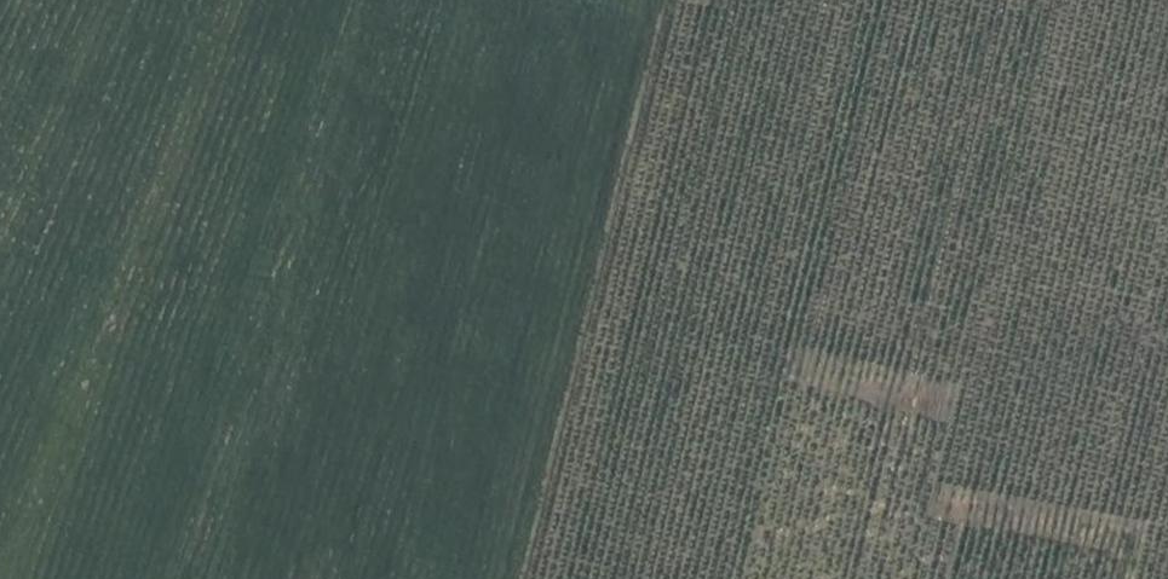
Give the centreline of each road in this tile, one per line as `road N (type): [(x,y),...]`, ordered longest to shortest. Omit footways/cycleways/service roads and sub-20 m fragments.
road 1 (track): [(793,369),(944,412),(930,498),(1132,550),(1126,578)]
road 2 (track): [(0,258),(108,307),(221,324)]

